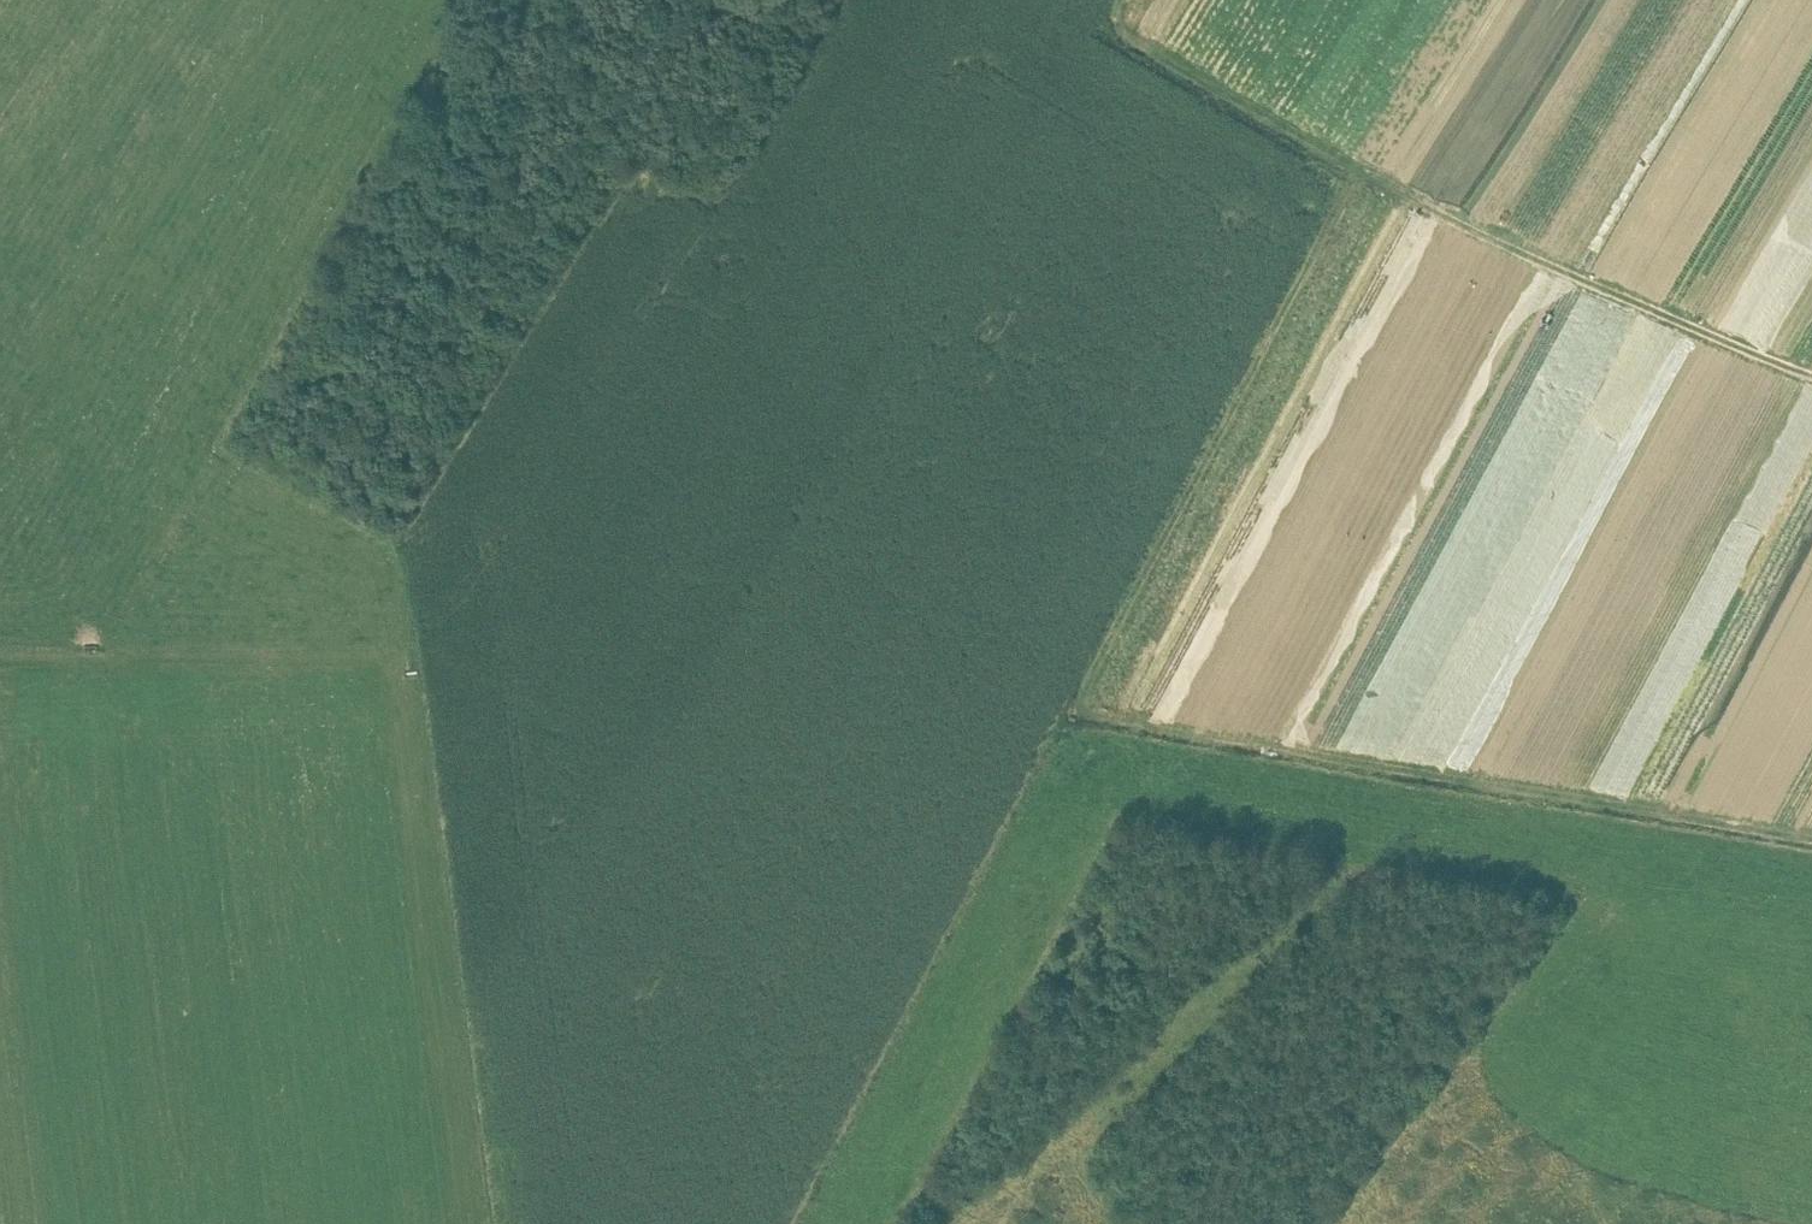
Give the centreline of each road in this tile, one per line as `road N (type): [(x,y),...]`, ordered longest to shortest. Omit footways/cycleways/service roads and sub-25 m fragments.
road 1 (track): [(1571,649),(1811,410)]

